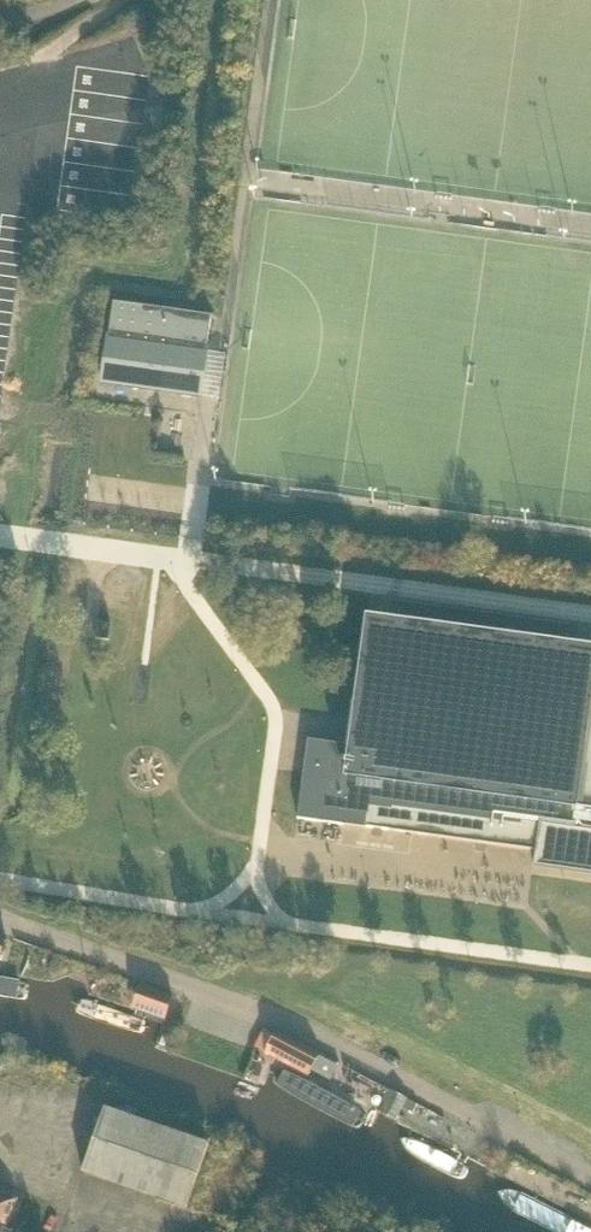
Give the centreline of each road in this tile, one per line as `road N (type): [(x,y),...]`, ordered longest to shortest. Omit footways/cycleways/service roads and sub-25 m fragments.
road 1 (residential): [(0,921),(279,1021),(590,1180)]

